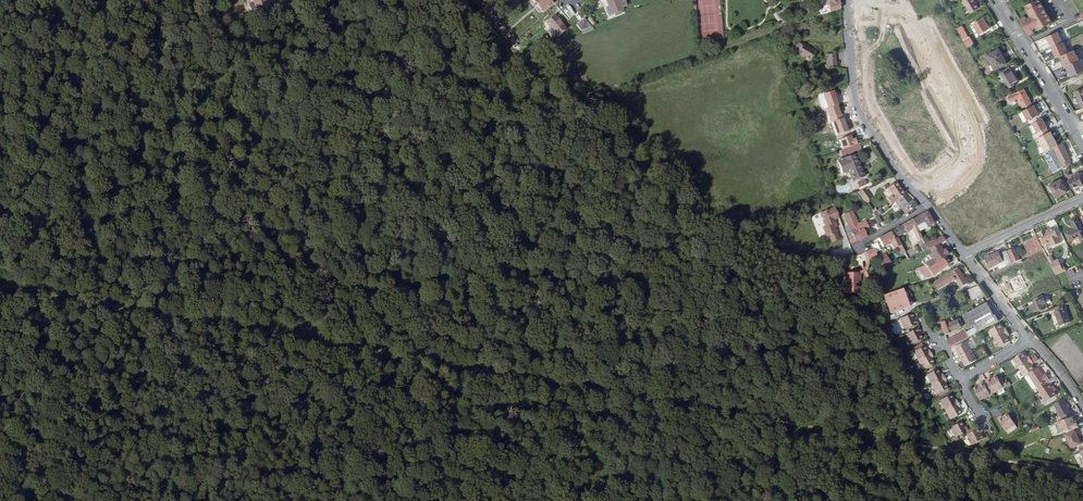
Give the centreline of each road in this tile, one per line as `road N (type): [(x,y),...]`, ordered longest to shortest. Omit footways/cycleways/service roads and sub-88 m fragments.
road 1 (track): [(0,286),(647,393),(694,408),(1082,476)]
road 2 (residential): [(927,205),(860,115),(846,0)]
road 3 (residential): [(1082,142),(995,0)]
road 4 (residential): [(1082,198),(963,254)]

